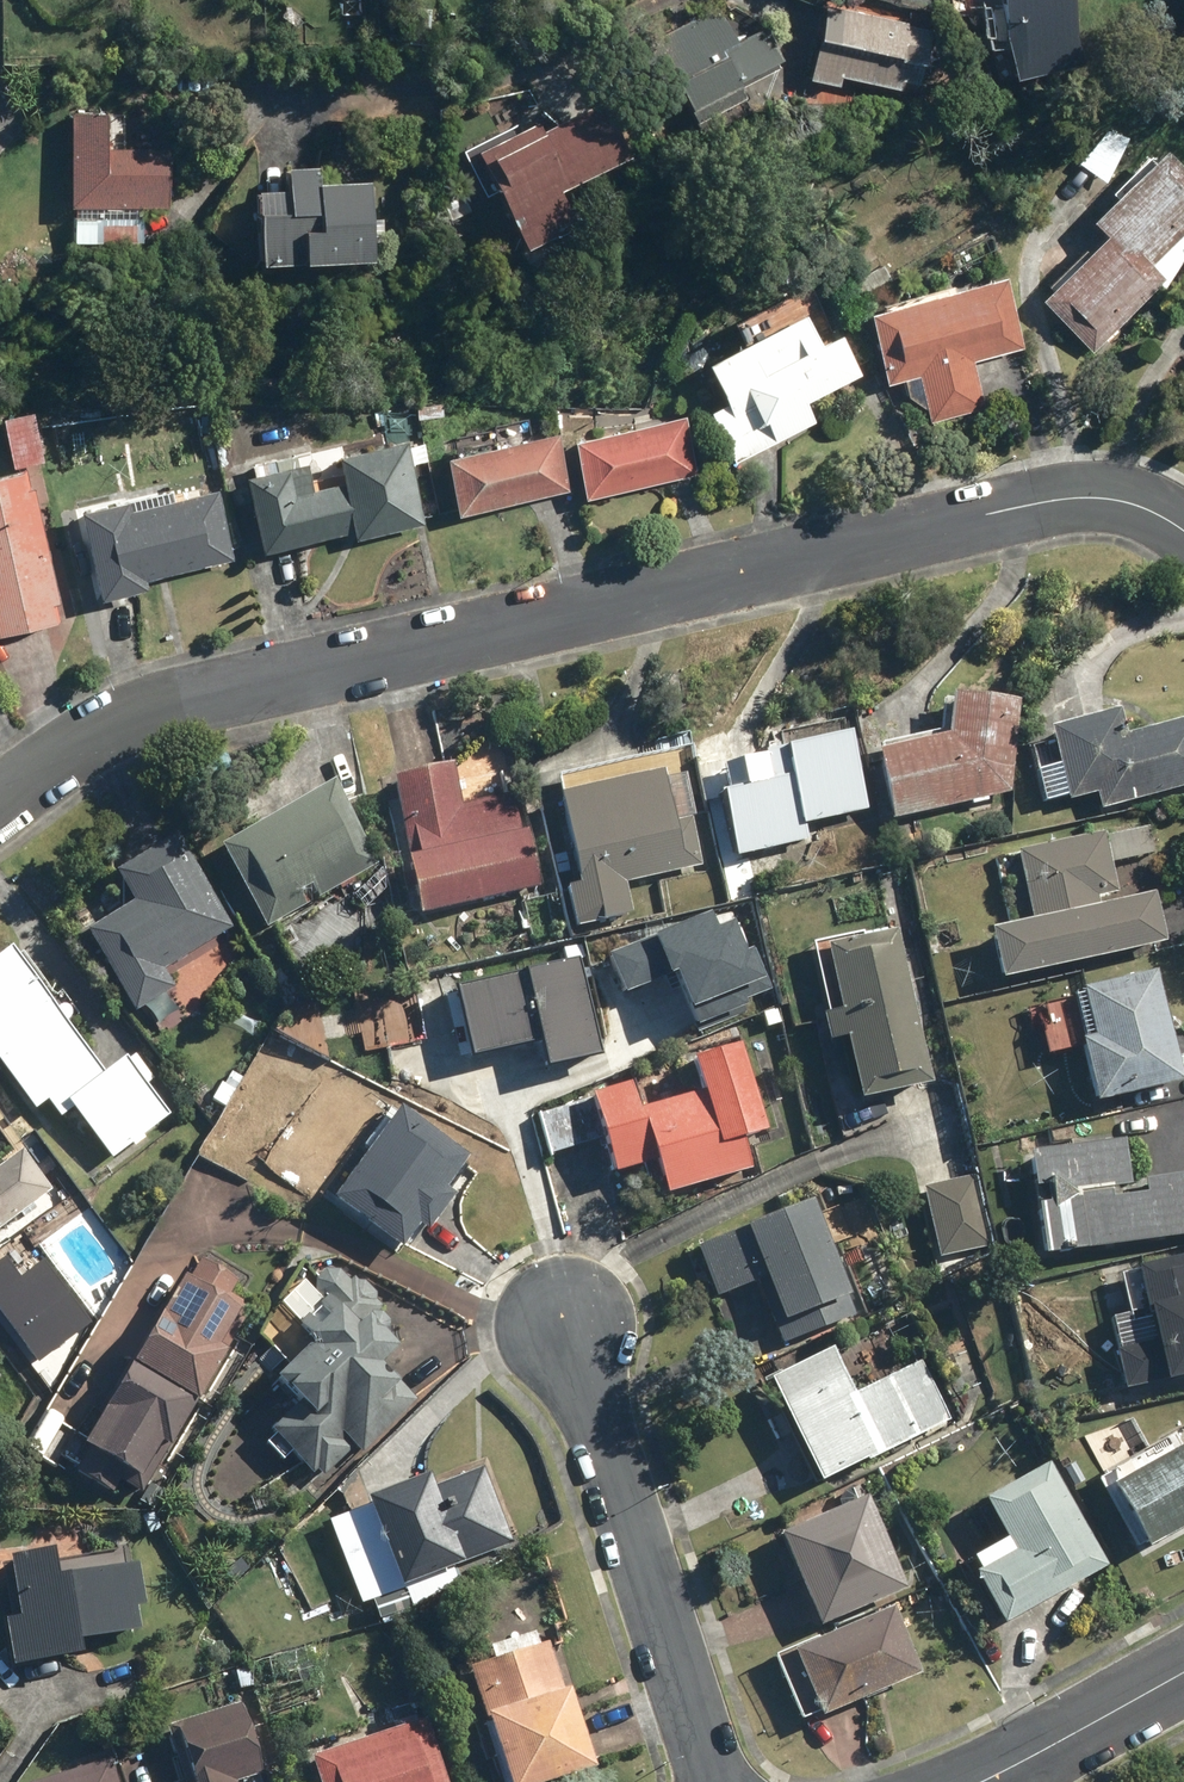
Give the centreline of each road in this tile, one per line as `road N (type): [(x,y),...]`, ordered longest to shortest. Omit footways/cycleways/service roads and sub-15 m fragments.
road 1 (residential): [(1183,532),(1118,502),(1053,504),(169,711),(0,796)]
road 2 (residential): [(715,1781),(558,1315)]
road 3 (residential): [(1183,1667),(976,1781)]

